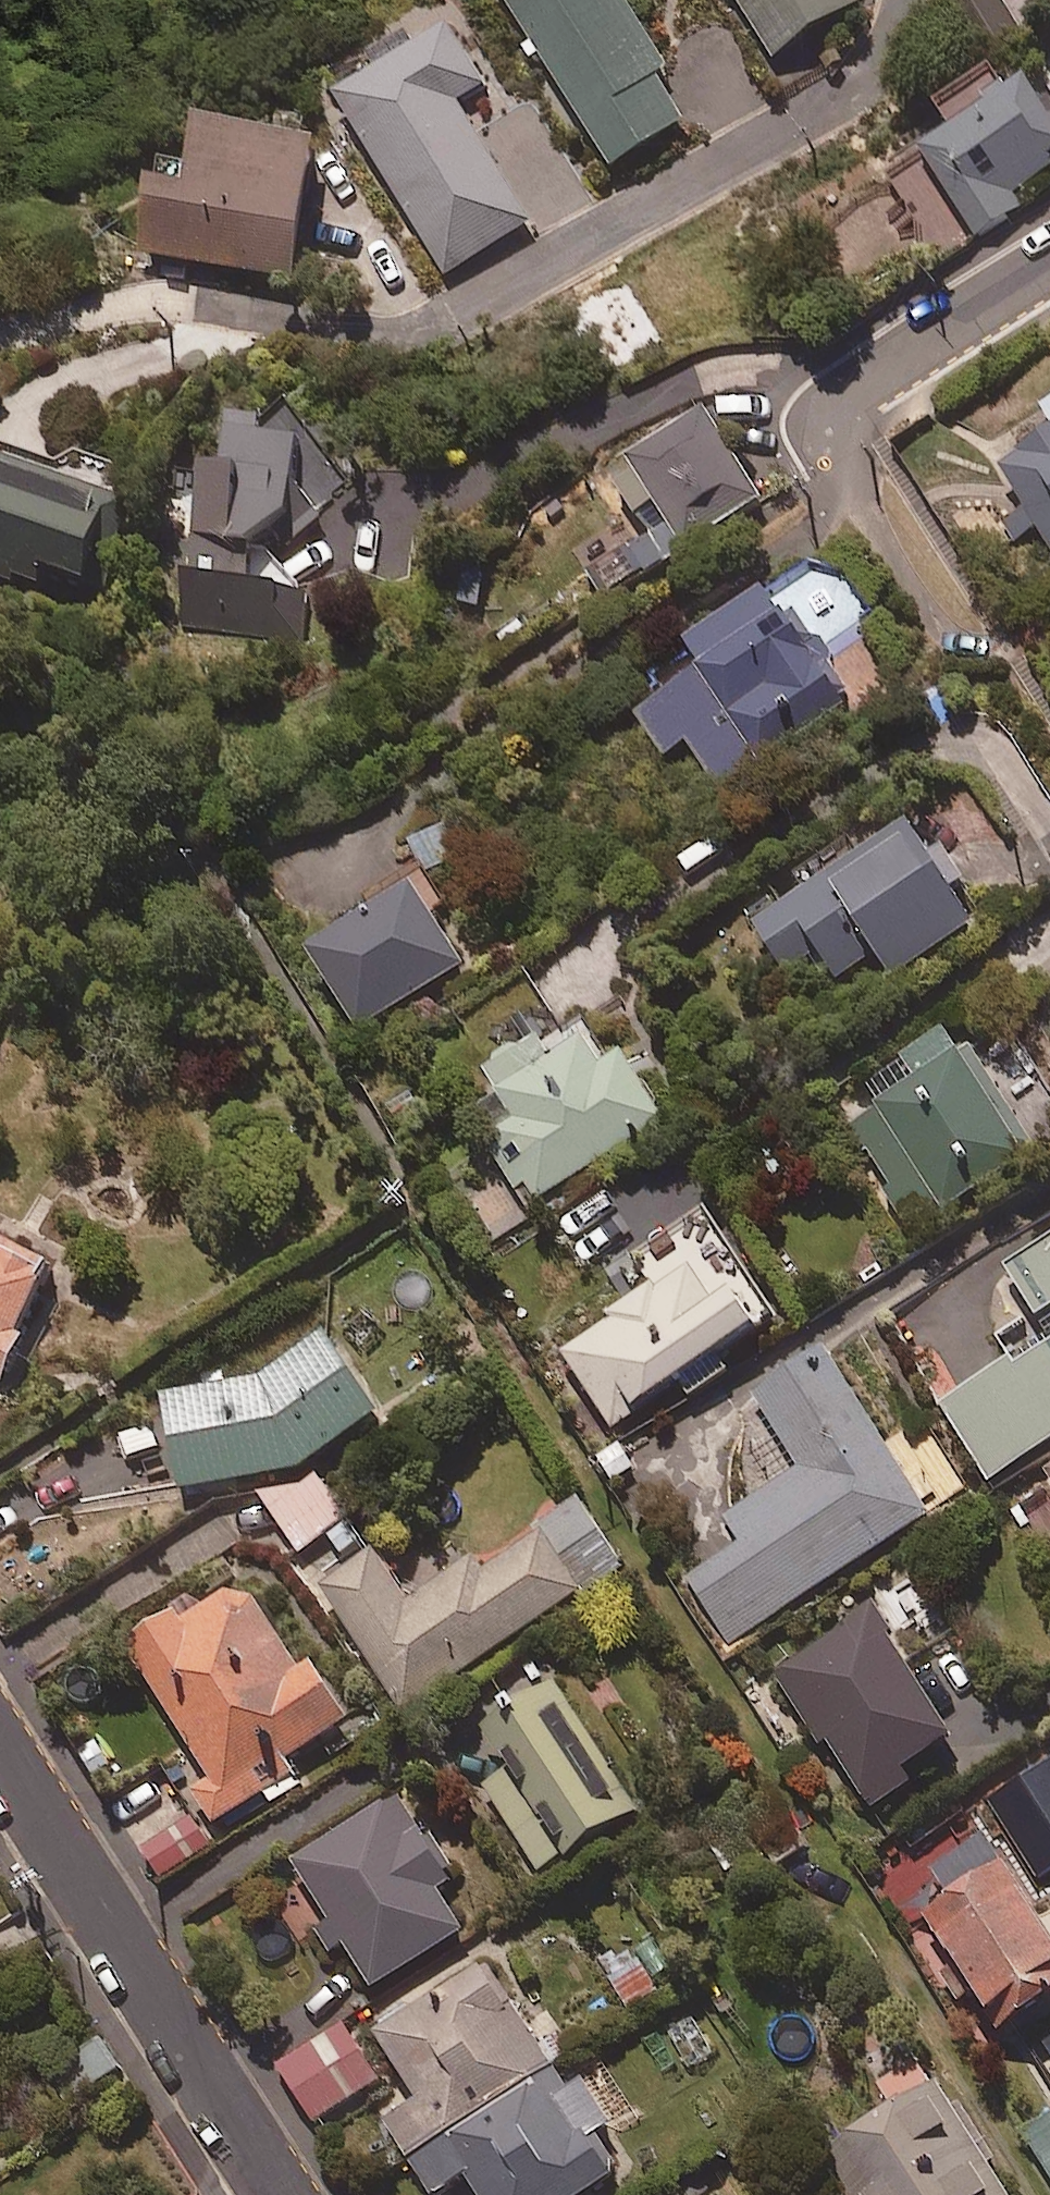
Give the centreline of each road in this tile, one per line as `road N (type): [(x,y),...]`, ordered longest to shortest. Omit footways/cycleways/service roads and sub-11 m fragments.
road 1 (residential): [(0,1749),(278,2194)]
road 2 (residential): [(837,436),(837,407),(854,384),(1049,259)]

